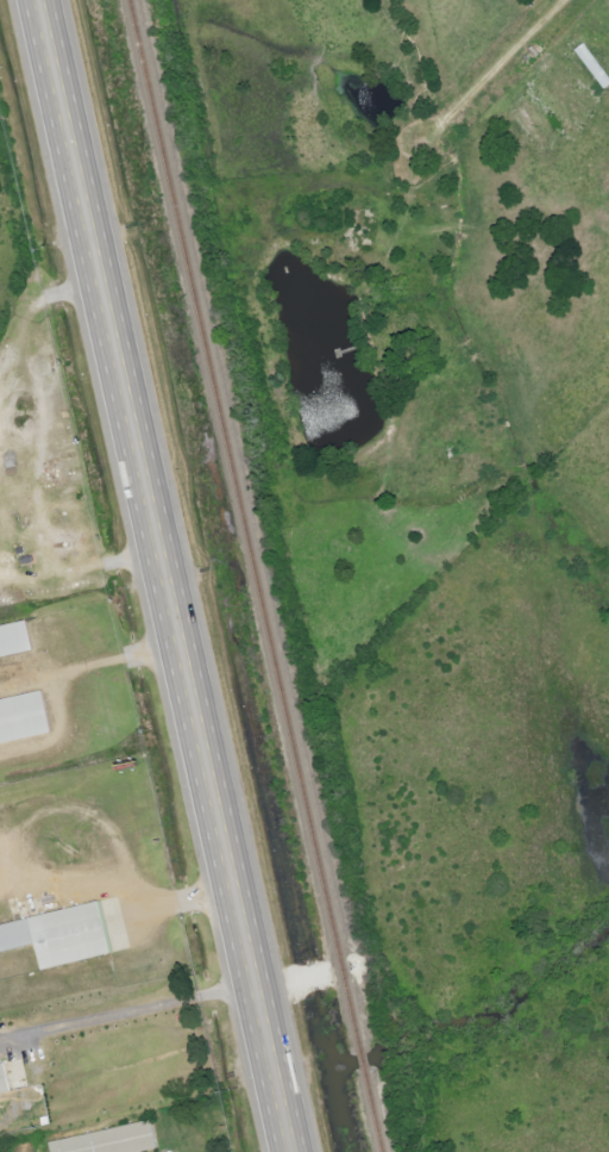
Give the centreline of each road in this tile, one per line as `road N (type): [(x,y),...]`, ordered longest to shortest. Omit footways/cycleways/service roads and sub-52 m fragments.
road 1 (primary): [(284,1151),(28,0)]
road 2 (residential): [(563,0),(445,122)]

